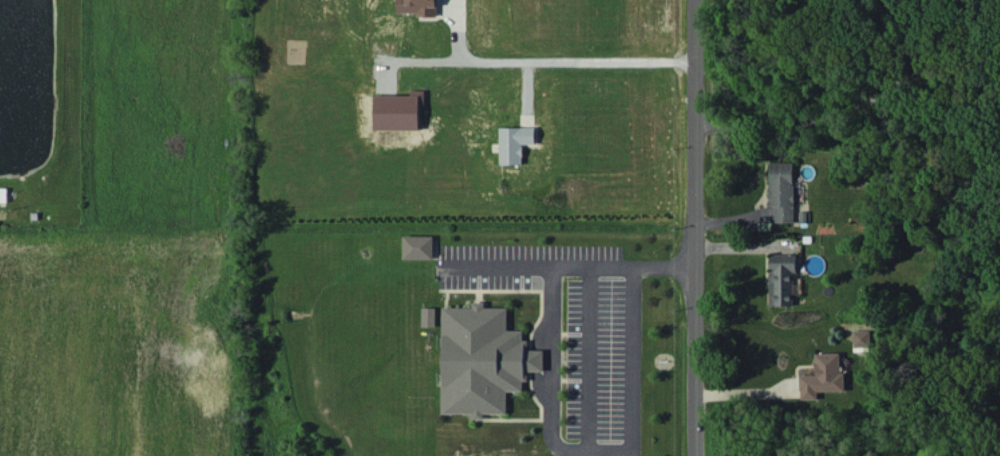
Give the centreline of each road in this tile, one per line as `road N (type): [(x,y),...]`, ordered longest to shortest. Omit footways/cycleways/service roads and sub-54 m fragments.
road 1 (tertiary): [(699,0),(699,455)]

